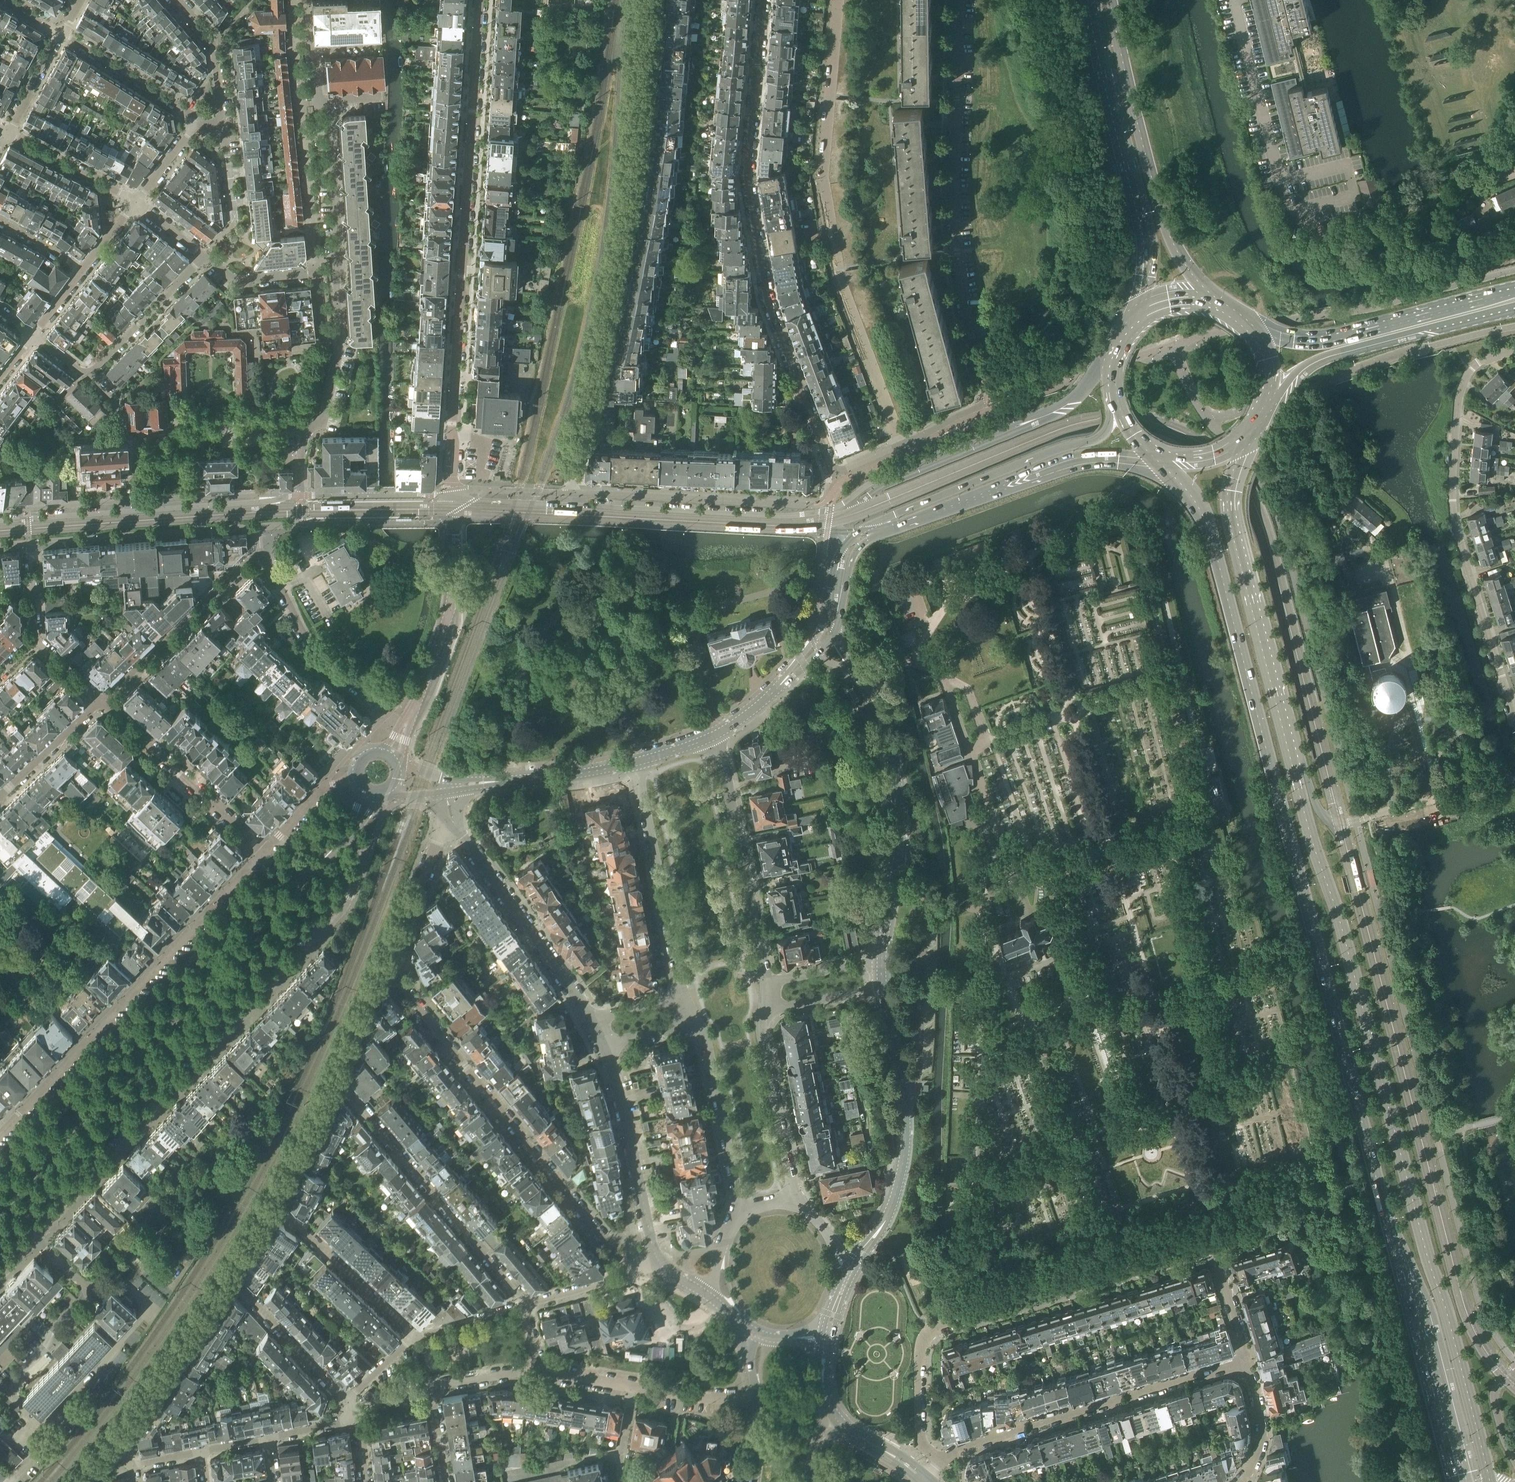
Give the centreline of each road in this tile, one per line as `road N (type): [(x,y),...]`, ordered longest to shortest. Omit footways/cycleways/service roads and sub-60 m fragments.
road 1 (primary): [(1165,457),(1217,554),(1454,1481)]
road 2 (primary): [(1490,1481),(1293,752)]
road 3 (tertiary): [(0,1278),(335,918),(364,859),(352,828)]
road 4 (tertiary): [(1116,347),(1060,408),(885,476),(830,509),(782,516),(581,506)]
road 5 (residential): [(763,0),(748,177),(773,317),(833,473),(902,444)]
road 6 (unclassified): [(0,1205),(352,828)]
road 7 (residential): [(572,494),(632,221),(658,0)]
road 8 (residential): [(902,444),(988,402),(957,249),(959,0)]
road 9 (residential): [(902,444),(843,287),(823,174),(837,0)]
road 10 (residential): [(308,432),(323,418),(340,334),(328,110),(317,95),(307,0)]
road 11 (residential): [(943,1463),(924,1447),(920,1420),(919,1353),(932,1328),(1210,1240)]
road 12 (residential): [(101,700),(259,556),(316,653),(399,723)]
road 13 (residential): [(479,0),(452,424)]
road 14 (unclassified): [(1514,351),(1468,372),(1452,474),(1454,521),(1514,719)]
road 15 (tertiary): [(1110,389),(1101,436),(893,515),(843,543),(826,615)]
road 16 (tertiary): [(840,619),(853,551),(868,540),(1073,462),(1165,457)]
road 17 (tertiary): [(263,852),(0,1134)]
road 18 (residential): [(624,1270),(386,967)]
road 19 (primary): [(1293,752),(1234,510),(1258,425)]
road 20 (primary): [(1094,0),(1149,244),(1147,287),(1133,323)]
road 21 (primary): [(1220,304),(1166,226),(1112,0)]
road 22 (residential): [(943,1463),(970,1445),(1247,1363)]
road 23 (tertiary): [(300,496),(0,521)]
road 24 (residential): [(524,1306),(334,1080)]
road 25 (residential): [(854,1265),(890,1210),(905,1149),(905,1101),(882,988)]
road 26 (primary): [(1266,409),(1298,374),(1330,356),(1514,308)]
road 27 (unclassified): [(1514,779),(1340,823),(1319,813),(1293,752)]
road 28 (primary): [(1514,290),(1334,338),(1256,332)]
road 29 (residential): [(766,981),(716,734)]
road 30 (residential): [(638,762),(684,1000)]
road 31 (residential): [(881,959),(900,808),(881,720)]
road 32 (residential): [(456,828),(589,1018)]
road 33 (residential): [(604,1043),(658,1262)]
road 34 (residential): [(263,852),(101,700)]
road 35 (residential): [(538,1370),(757,1400)]
road 36 (residential): [(108,1444),(228,1274)]
road 37 (residential): [(446,1481),(435,1388),(538,1370)]
road 38 (residential): [(793,1204),(763,1011)]
road 39 (residential): [(696,1024),(740,1214)]
road 40 (residential): [(271,1207),(416,1337)]
road 41 (tertiary): [(638,762),(452,785)]
road 42 (residential): [(348,1400),(228,1274)]
road 43 (residential): [(87,377),(204,255)]
road 44 (residential): [(146,438),(308,432)]
road 45 (residential): [(190,126),(184,109),(61,34)]
road 46 (residential): [(452,509),(454,598),(431,666)]
road 47 (residential): [(386,967),(437,842),(456,828)]
road 48 (tertiary): [(452,498),(300,496)]
road 49 (residential): [(7,133),(135,203)]
road 50 (residential): [(271,1207),(334,1080)]
road 51 (residential): [(101,700),(0,796)]
road 52 (residential): [(221,123),(213,41),(177,0)]
road 53 (tertiary): [(581,506),(452,498)]
road 54 (residential): [(1247,1363),(1210,1240)]
road 55 (residential): [(0,545),(30,543),(35,639)]
road 56 (residential): [(334,1080),(386,967)]
road 57 (residential): [(1242,1481),(1263,1433),(1247,1363)]
road 58 (residential): [(763,1011),(882,988)]
road 59 (tertiary): [(353,776),(323,788),(263,852)]

